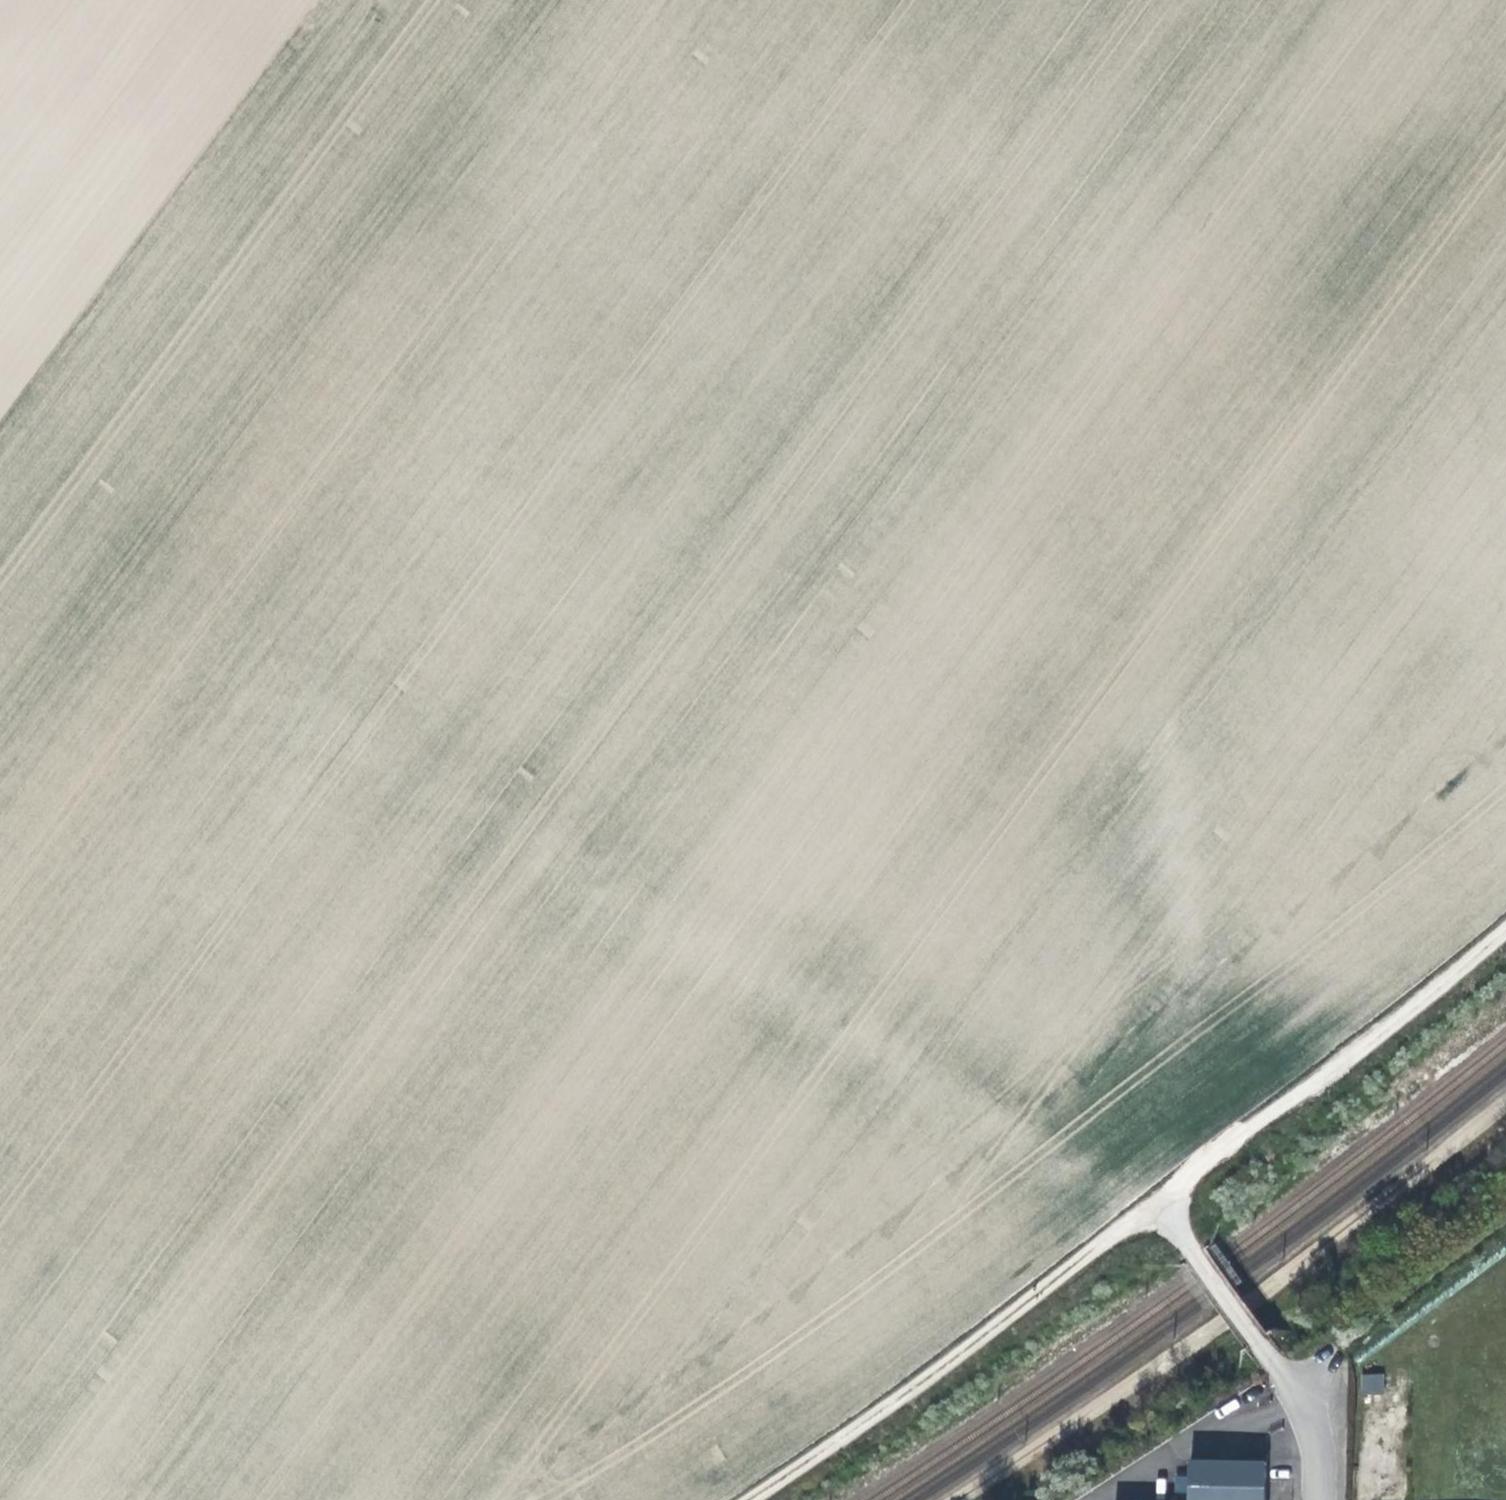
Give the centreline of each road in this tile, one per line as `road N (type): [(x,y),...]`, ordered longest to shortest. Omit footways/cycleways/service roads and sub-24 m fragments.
road 1 (track): [(755,1499),(872,1425),(1505,930)]
road 2 (unclassified): [(1159,1205),(1257,1344),(1287,1374),(1310,1428),(1314,1499)]
road 3 (track): [(1296,1392),(1505,1215)]

